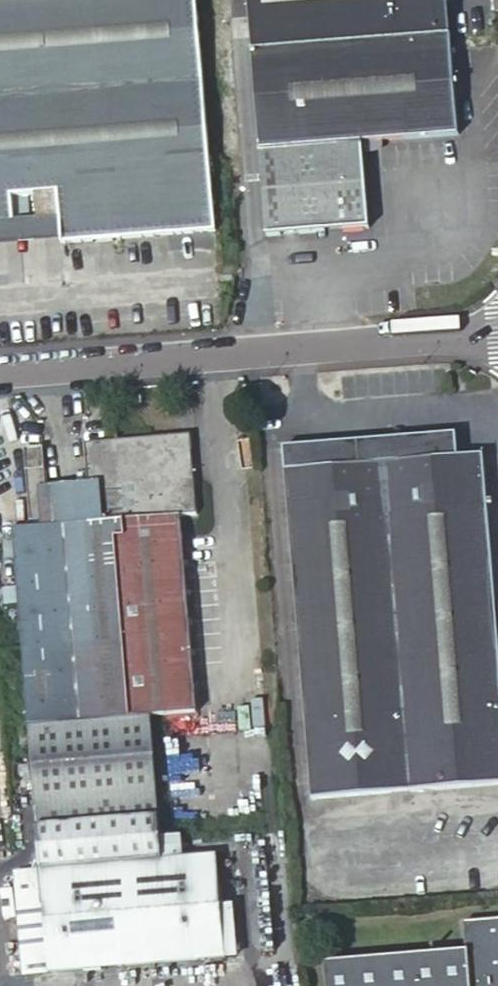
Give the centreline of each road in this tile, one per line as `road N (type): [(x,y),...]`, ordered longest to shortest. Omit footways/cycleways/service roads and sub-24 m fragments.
road 1 (residential): [(497,331),(0,373)]

